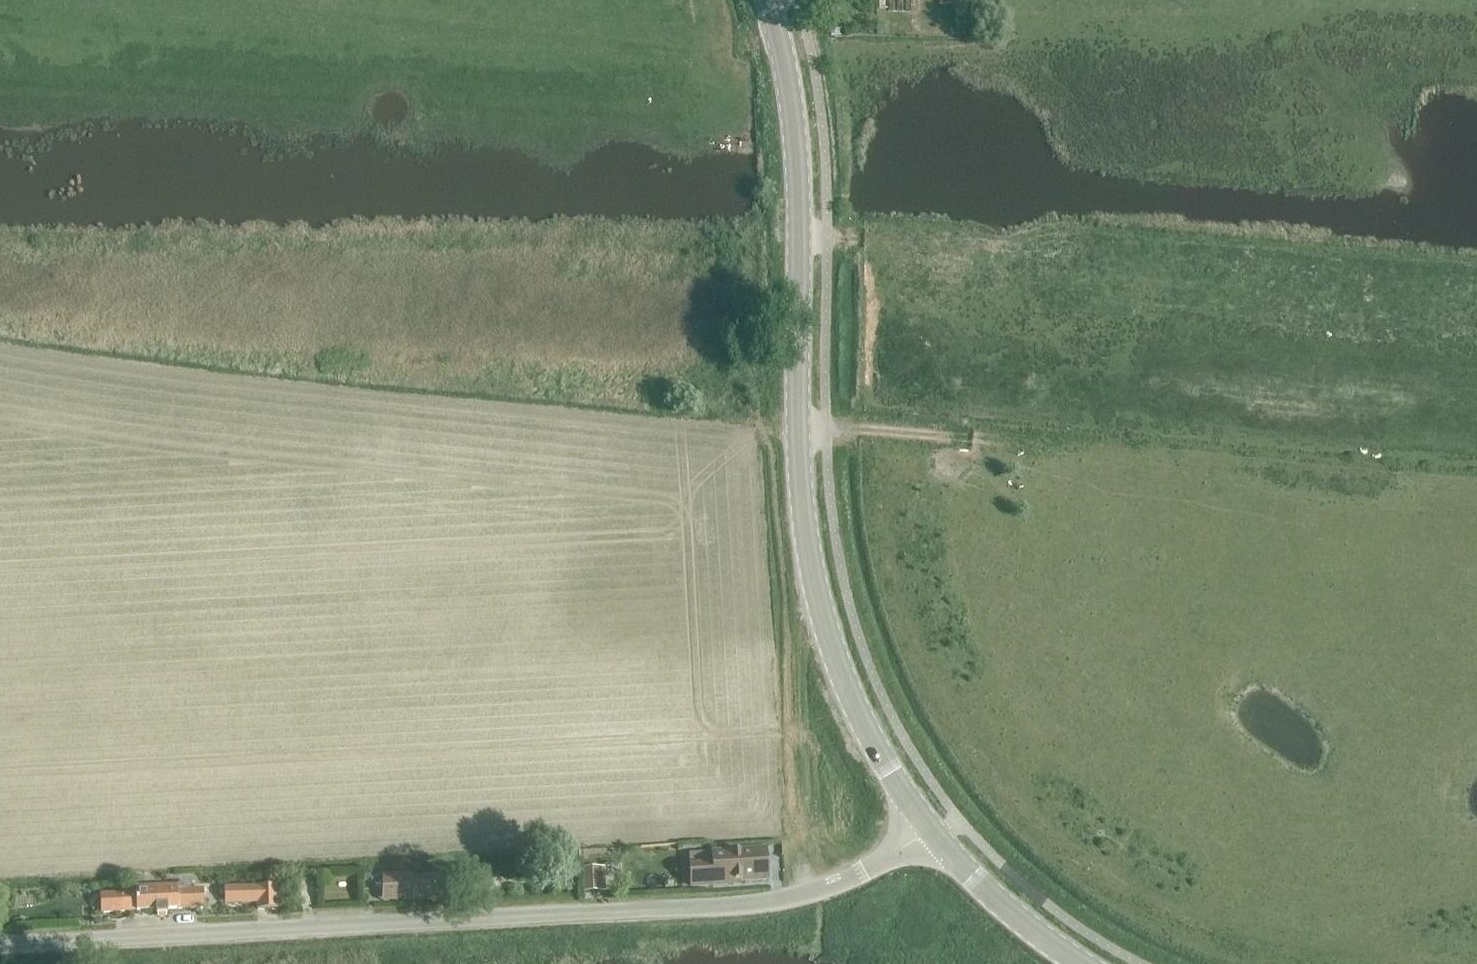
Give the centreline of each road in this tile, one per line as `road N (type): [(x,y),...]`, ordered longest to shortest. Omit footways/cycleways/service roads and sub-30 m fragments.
road 1 (unclassified): [(0,944),(750,905),(855,877),(934,835)]
road 2 (secondary): [(934,835),(845,688),(807,547),(793,146),(766,0)]
road 3 (secondary): [(1078,963),(1028,929),(934,835)]

